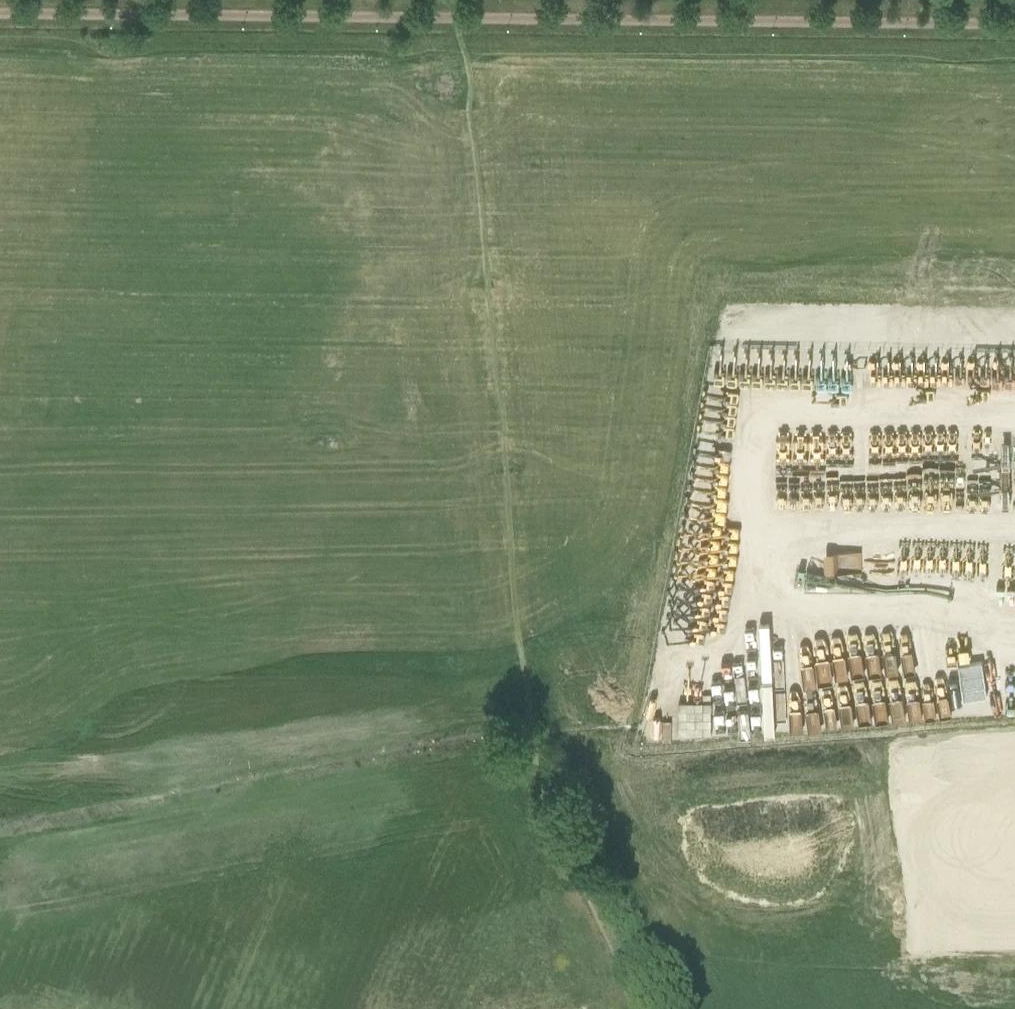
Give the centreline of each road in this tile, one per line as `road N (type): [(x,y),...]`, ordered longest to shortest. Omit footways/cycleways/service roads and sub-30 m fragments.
road 1 (track): [(666,1008),(538,736)]

